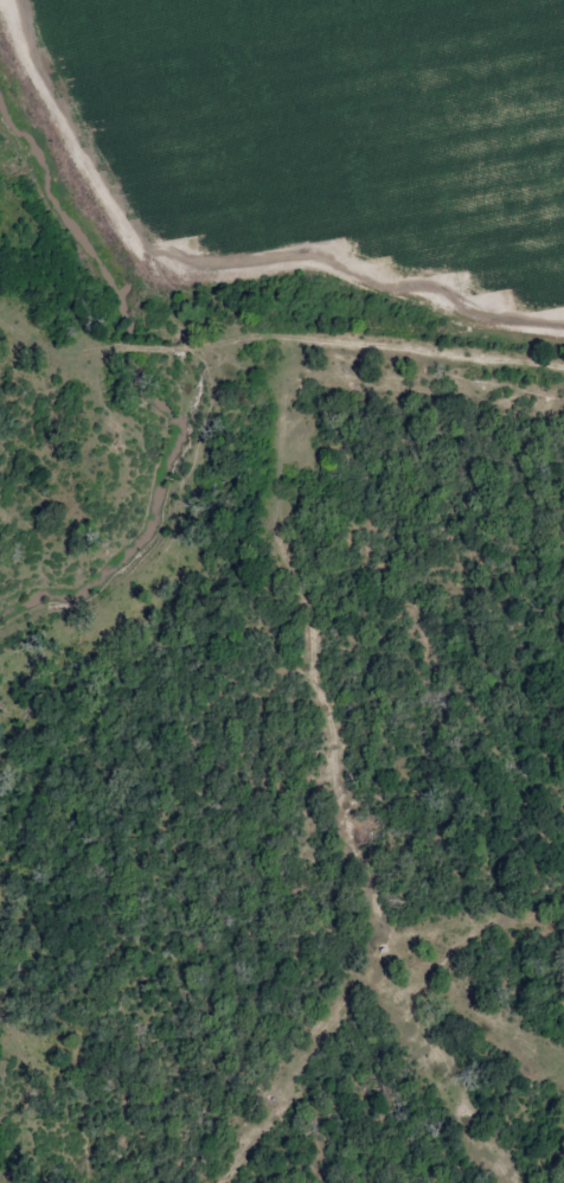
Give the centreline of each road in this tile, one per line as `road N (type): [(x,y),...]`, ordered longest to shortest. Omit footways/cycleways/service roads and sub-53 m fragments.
road 1 (track): [(563,365),(306,339),(110,364),(50,356),(0,317)]

